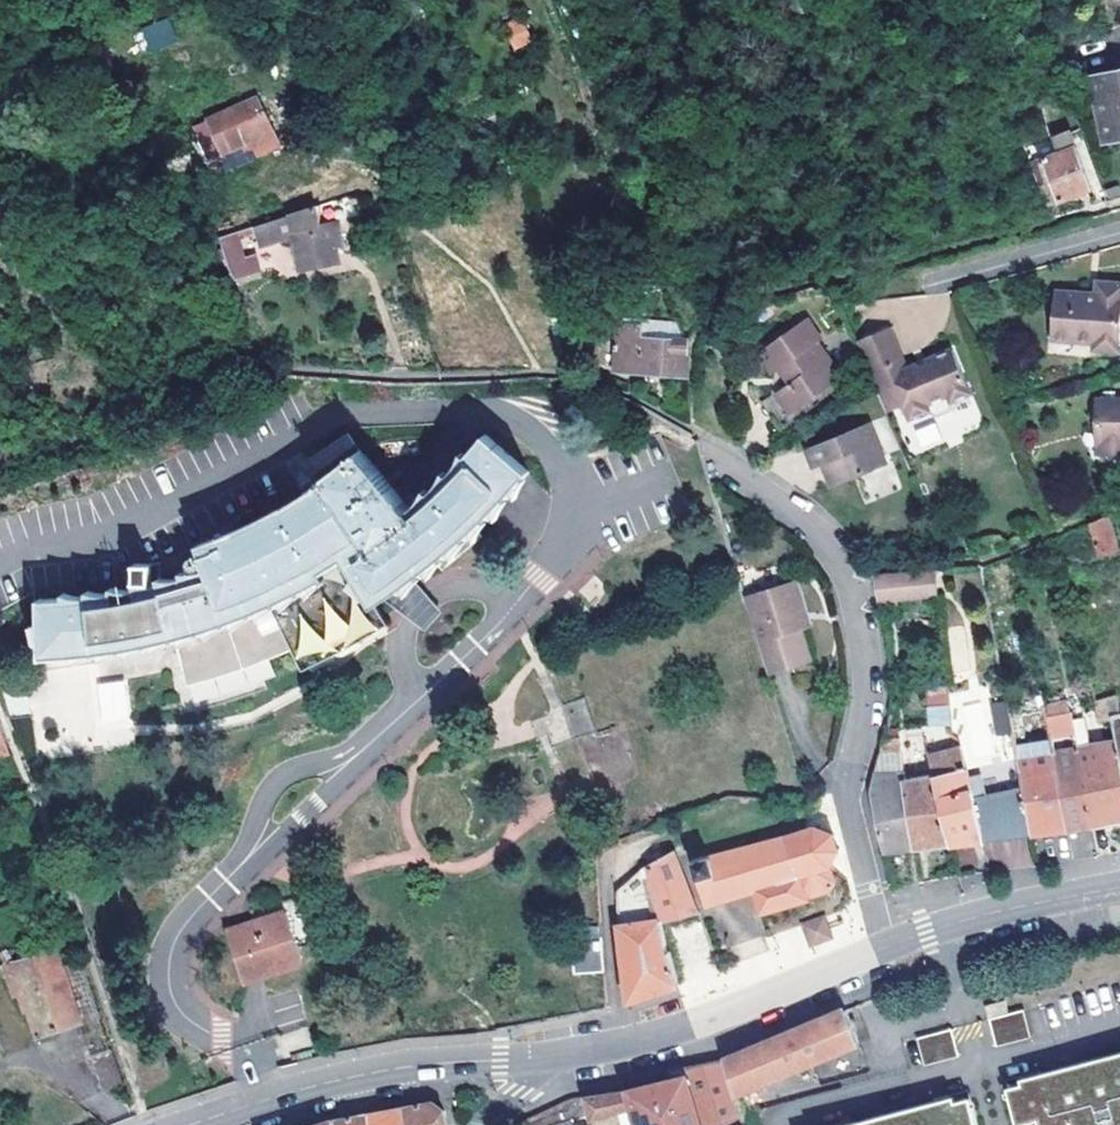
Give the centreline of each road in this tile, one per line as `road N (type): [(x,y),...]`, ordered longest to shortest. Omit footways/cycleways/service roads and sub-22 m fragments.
road 1 (residential): [(701,435),(809,525),(848,575),(866,672),(850,818),(887,946)]
road 2 (tertiary): [(544,1056),(699,1023),(887,946)]
road 3 (tertiary): [(193,1124),(382,1070),(544,1056)]
road 4 (tertiary): [(887,946),(942,926),(1119,888)]

